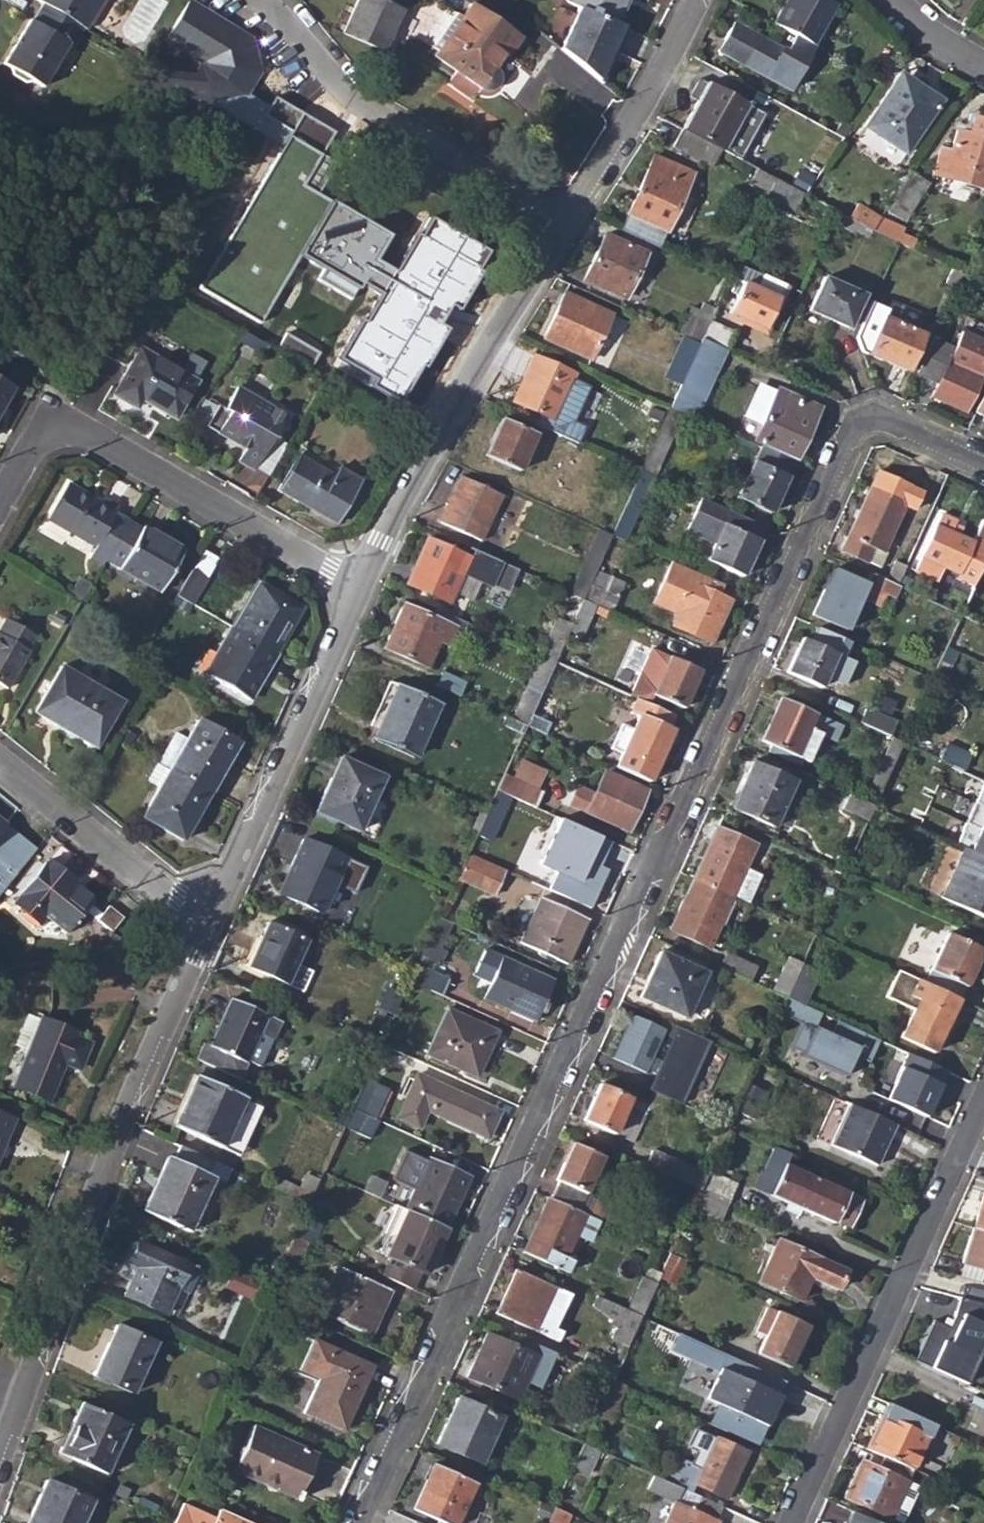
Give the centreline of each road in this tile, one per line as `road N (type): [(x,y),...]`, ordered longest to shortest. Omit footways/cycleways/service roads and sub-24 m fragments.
road 1 (residential): [(355,1522),(848,438),(868,425),(889,425),(983,469)]
road 2 (residential): [(206,928),(141,1073),(0,1452)]
road 3 (residential): [(983,1098),(792,1522)]
road 4 (residential): [(0,500),(30,447),(55,430),(84,434),(358,590)]
road 5 (residential): [(561,231),(455,405),(358,590)]
road 6 (residential): [(561,231),(356,106),(274,15),(251,0)]
road 7 (residential): [(358,590),(206,928)]
road 8 (residential): [(701,0),(561,231)]
road 9 (residential): [(0,764),(206,928)]

